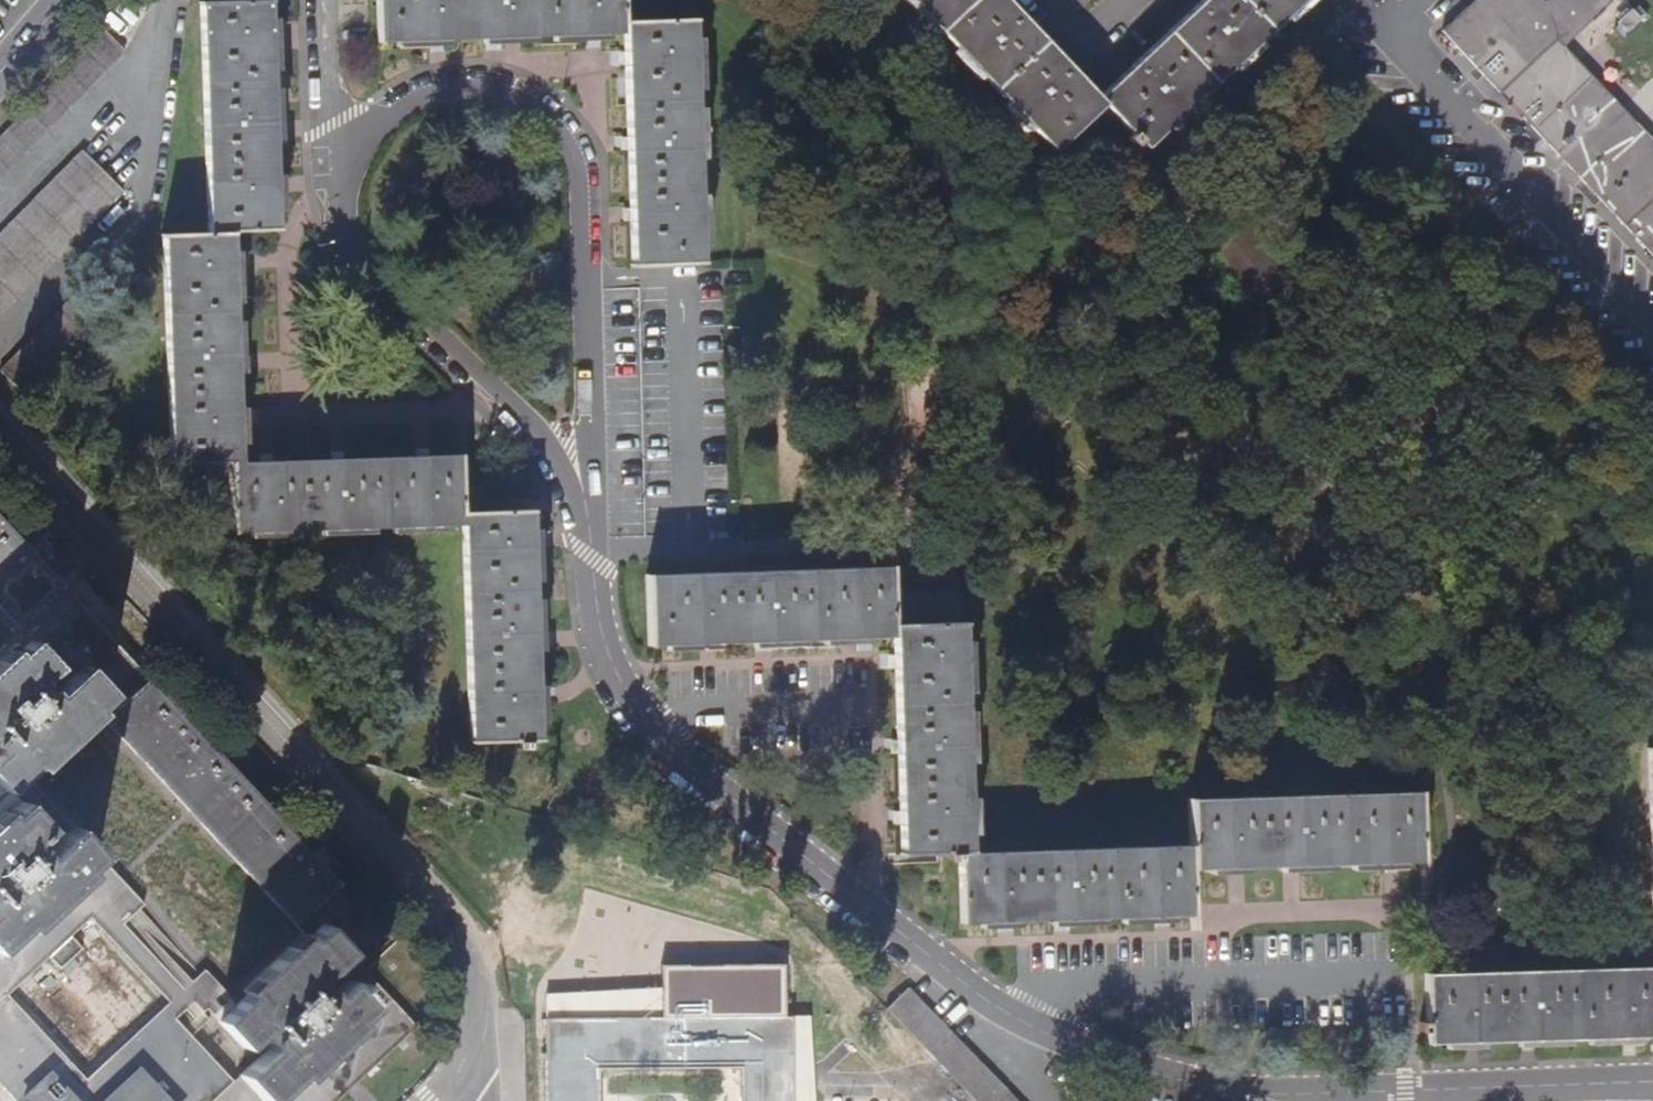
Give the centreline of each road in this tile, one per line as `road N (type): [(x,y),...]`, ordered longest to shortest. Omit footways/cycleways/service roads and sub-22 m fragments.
road 1 (residential): [(1652,1087),(1302,1096),(1181,1084),(1001,1015),(646,732),(605,647),(590,565),(589,506)]
road 2 (residential): [(432,1100),(486,1027),(447,930),(0,425)]
road 3 (residential): [(589,506),(572,144),(512,93),(415,79),(341,162)]
road 4 (residential): [(169,23),(139,213),(17,326)]
road 5 (residential): [(341,162),(344,219),(386,320),(478,405)]
road 6 (residential): [(0,201),(169,23)]
road 7 (residential): [(272,422),(478,405)]
road 8 (residential): [(331,0),(341,162)]
road 9 (residential): [(478,405),(589,506)]

